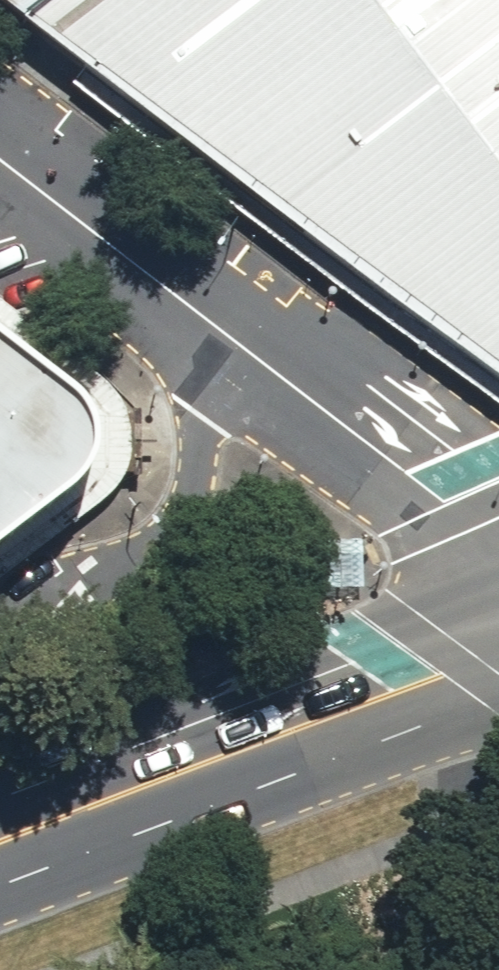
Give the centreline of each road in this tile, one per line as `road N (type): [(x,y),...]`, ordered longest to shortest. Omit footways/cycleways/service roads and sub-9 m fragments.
road 1 (secondary): [(0,836),(264,738),(498,670)]
road 2 (unclassified): [(0,661),(170,533),(190,504),(200,378),(183,300)]
road 3 (unclassified): [(498,551),(183,300)]
road 4 (unclassified): [(183,300),(0,159)]

